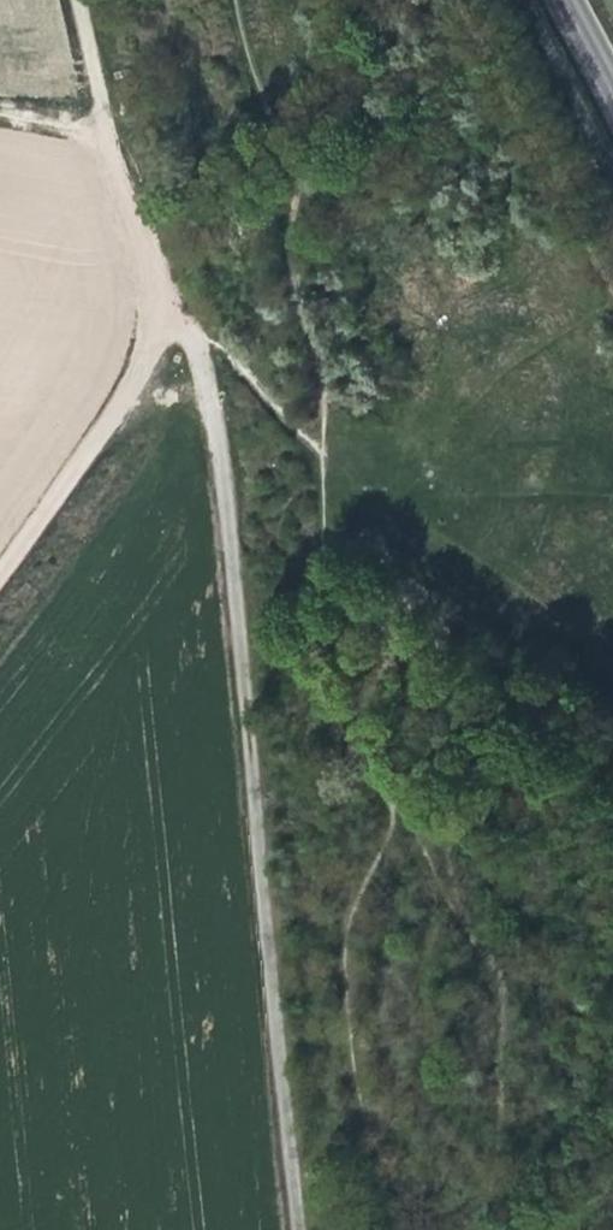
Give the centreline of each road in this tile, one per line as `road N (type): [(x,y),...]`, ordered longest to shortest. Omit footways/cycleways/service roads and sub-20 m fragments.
road 1 (unclassified): [(298,1229),(225,478),(203,363),(148,254),(82,0)]
road 2 (track): [(179,315),(106,440),(0,575)]

